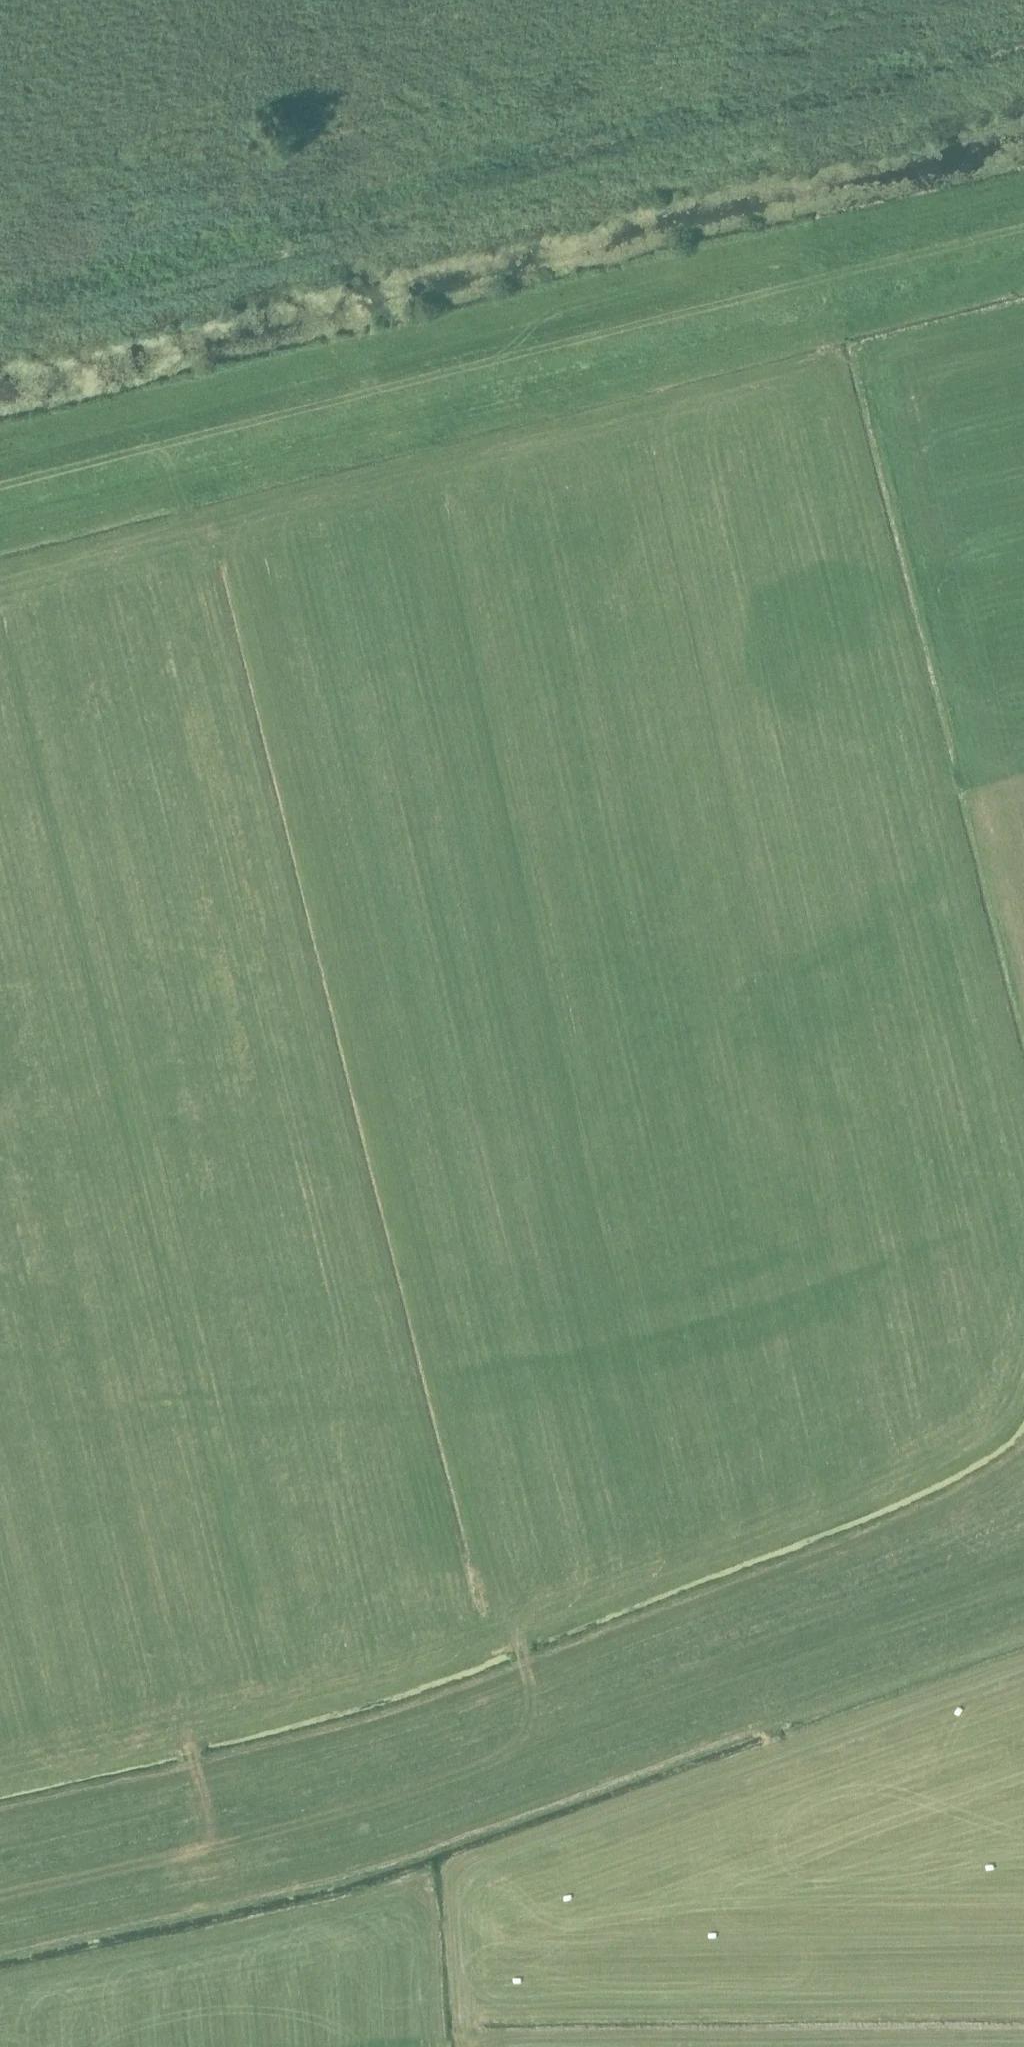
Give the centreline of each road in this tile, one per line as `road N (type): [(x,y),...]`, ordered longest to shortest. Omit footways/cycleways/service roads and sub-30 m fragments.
road 1 (track): [(0,304),(65,293),(520,164),(1023,43)]

